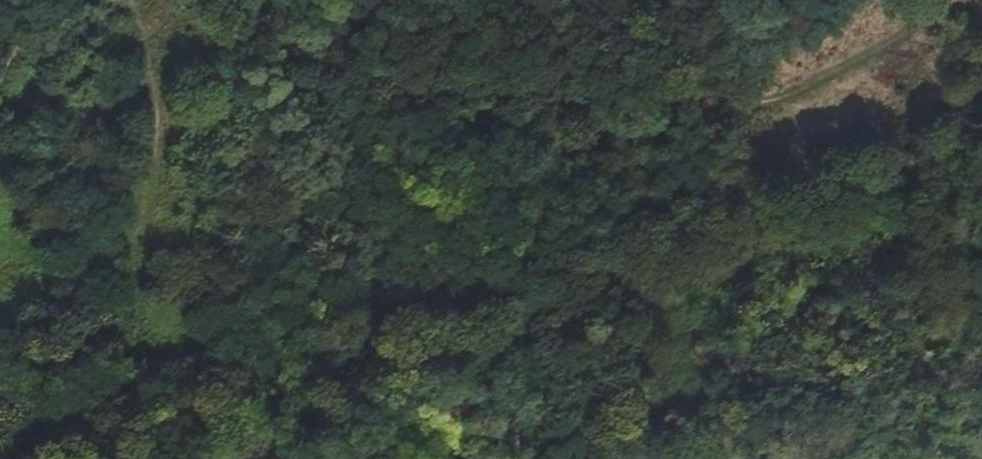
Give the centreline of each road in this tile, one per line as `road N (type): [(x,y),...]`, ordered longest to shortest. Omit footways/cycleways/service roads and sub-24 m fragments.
road 1 (unclassified): [(514,458),(528,377),(525,279),(537,155)]

